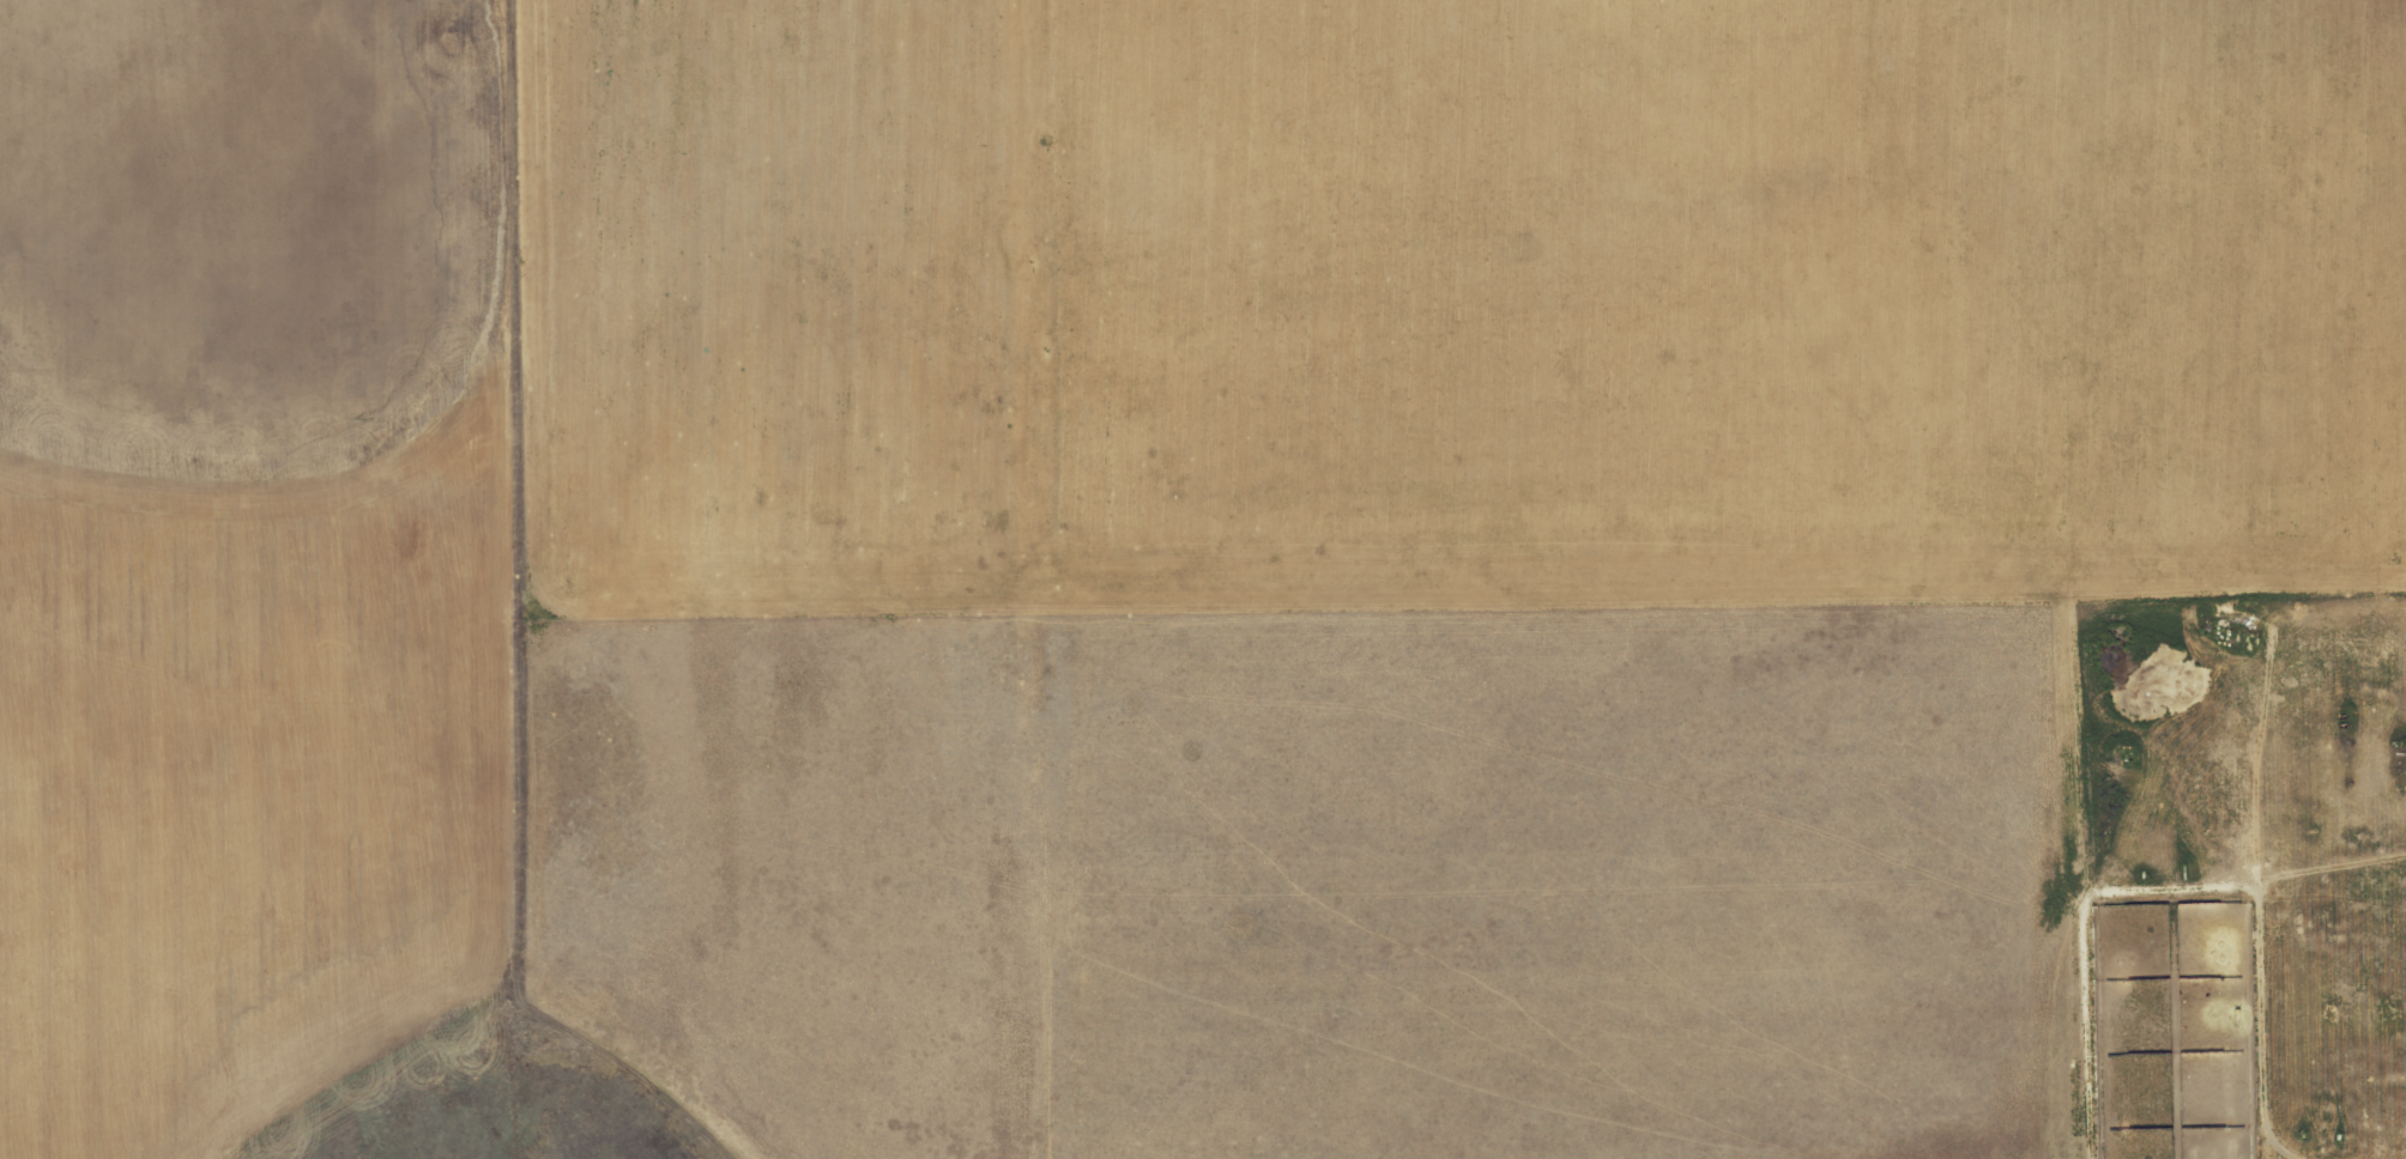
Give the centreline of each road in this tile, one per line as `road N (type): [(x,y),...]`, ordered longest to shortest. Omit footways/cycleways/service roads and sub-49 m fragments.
road 1 (residential): [(1047,1158),(1024,0)]

